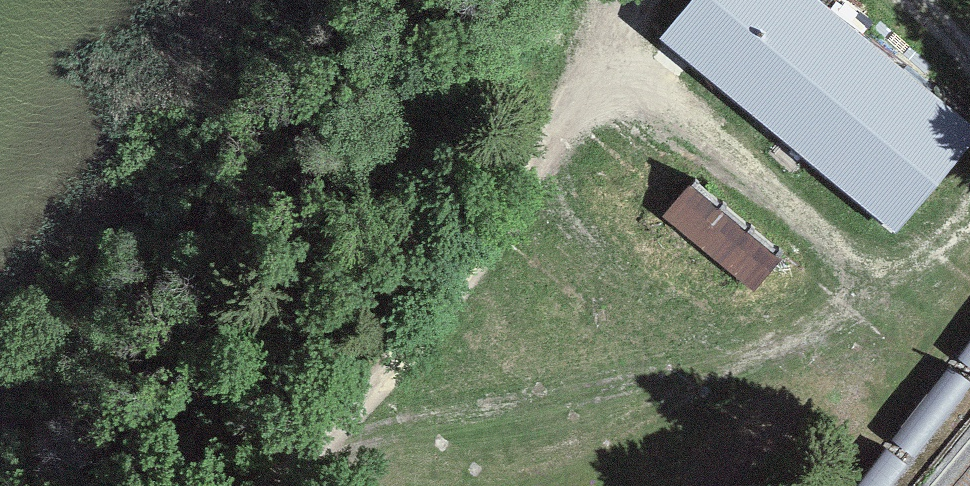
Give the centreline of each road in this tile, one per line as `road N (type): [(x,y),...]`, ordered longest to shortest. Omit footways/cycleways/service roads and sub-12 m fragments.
road 1 (track): [(969,204),(873,290),(589,440),(481,474),(385,470),(335,455)]
road 2 (track): [(285,485),(335,455),(567,123),(616,25)]

